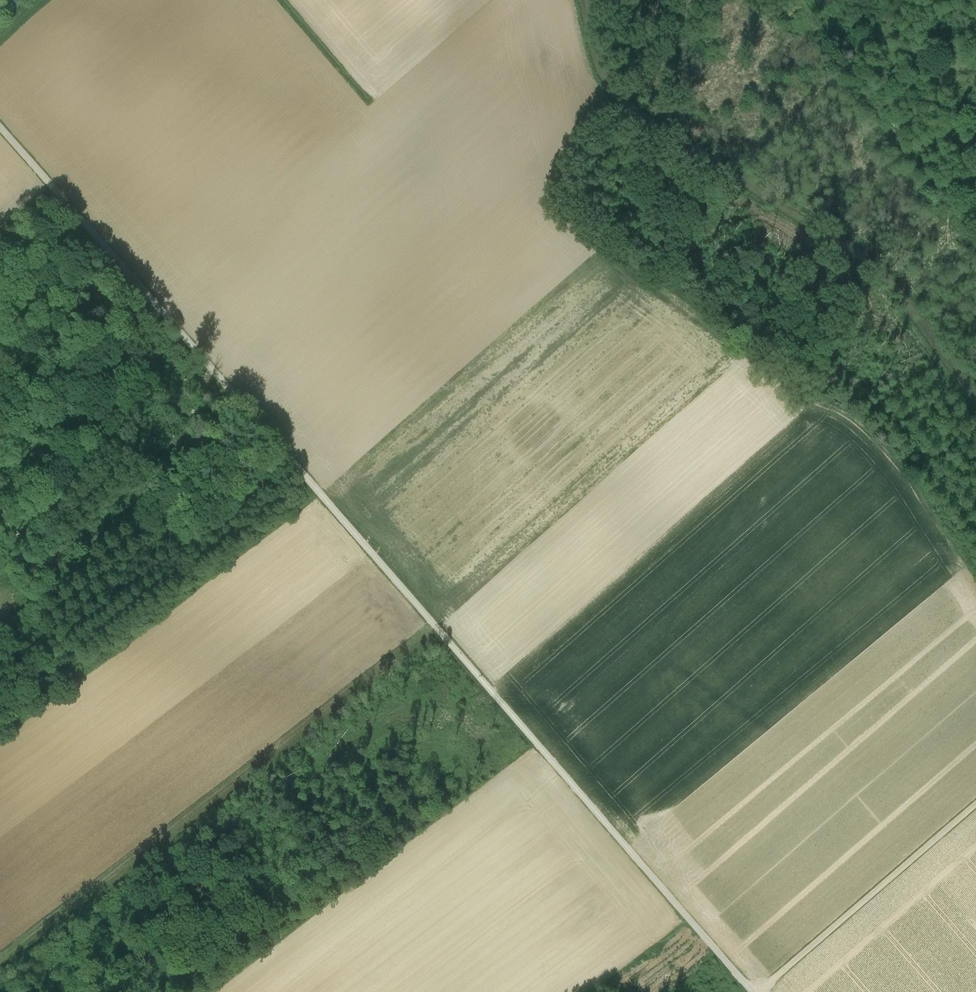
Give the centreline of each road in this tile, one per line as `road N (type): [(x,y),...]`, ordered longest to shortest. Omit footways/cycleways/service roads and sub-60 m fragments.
road 1 (unclassified): [(752,991),(0,128)]
road 2 (unclassified): [(975,805),(761,991)]

